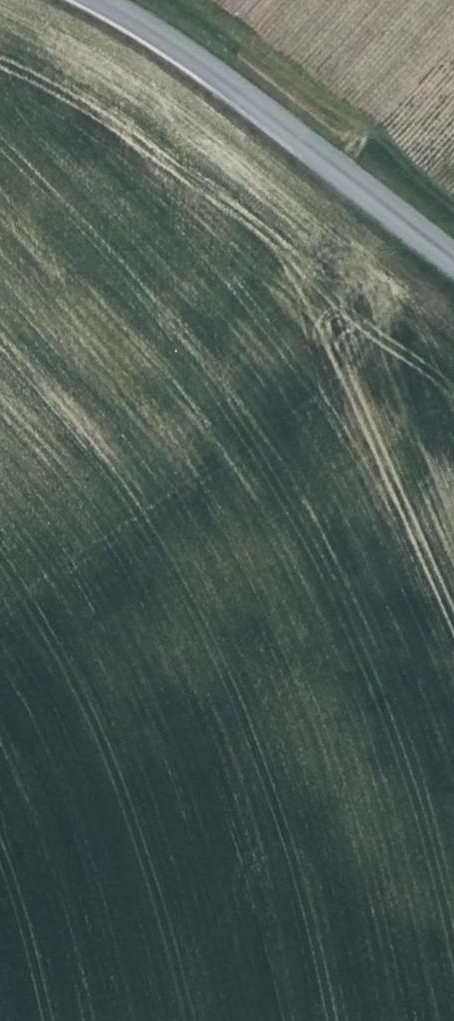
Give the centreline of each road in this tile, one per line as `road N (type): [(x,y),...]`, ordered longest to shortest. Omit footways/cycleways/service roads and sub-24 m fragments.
road 1 (tertiary): [(87,0),(206,71),(453,249)]

